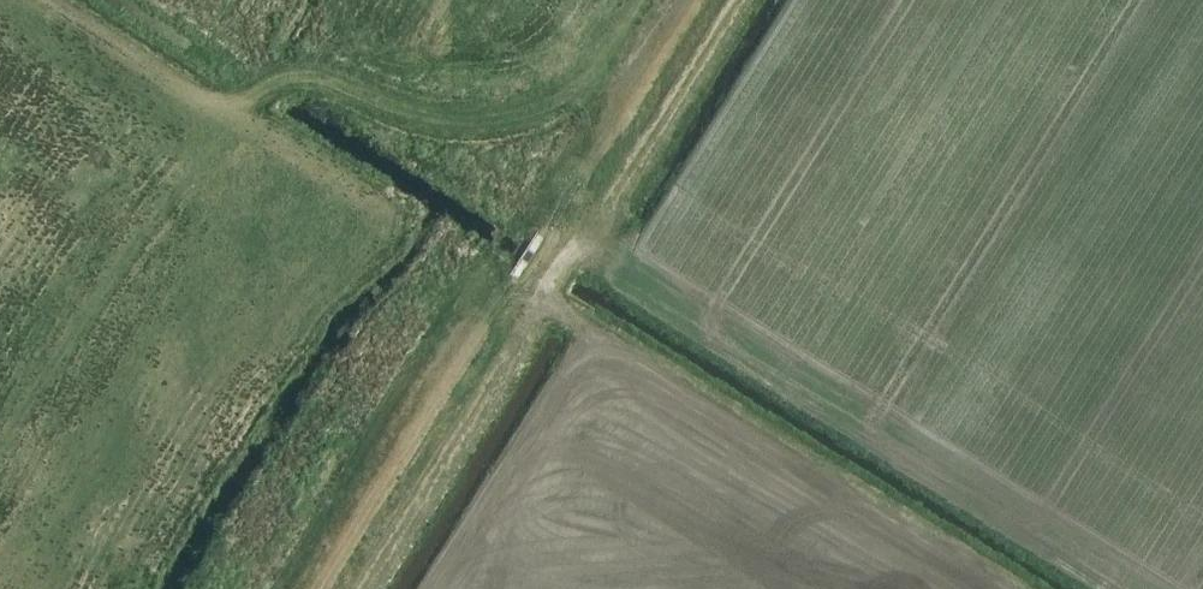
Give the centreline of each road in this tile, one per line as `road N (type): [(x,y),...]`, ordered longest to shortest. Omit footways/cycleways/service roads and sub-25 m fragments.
road 1 (track): [(1009,588),(580,316),(480,279),(436,234),(55,0)]
road 2 (track): [(736,0),(361,588)]

